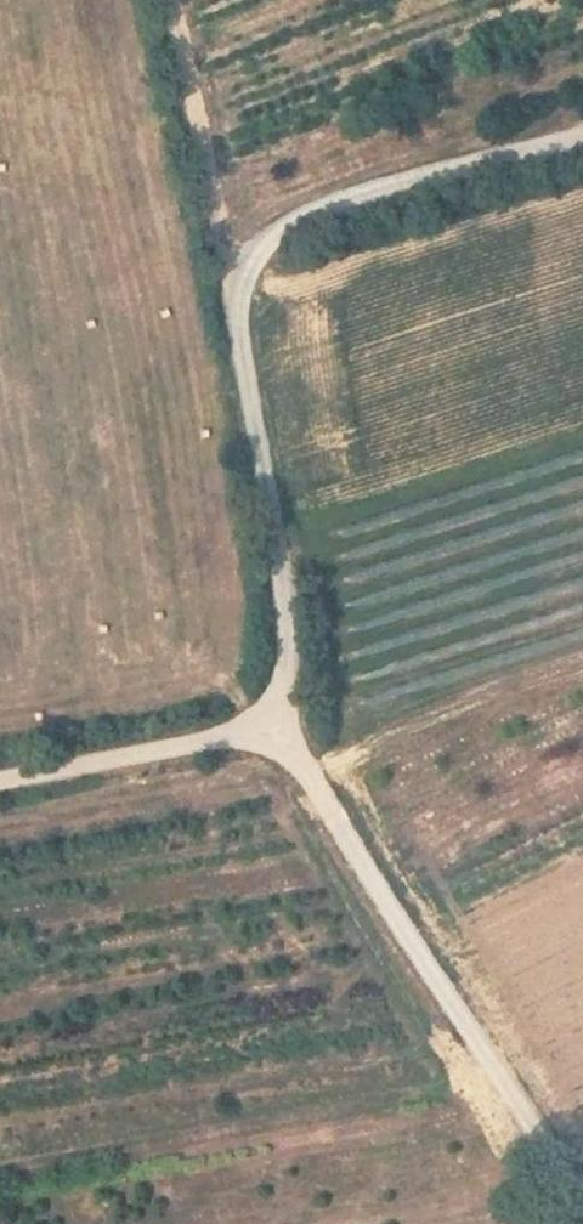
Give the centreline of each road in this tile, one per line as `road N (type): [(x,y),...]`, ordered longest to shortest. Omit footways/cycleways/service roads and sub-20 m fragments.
road 1 (unclassified): [(233,298),(288,616),(291,687),(271,720),(0,781)]
road 2 (track): [(582,1217),(531,1122),(271,720)]
road 3 (track): [(582,132),(332,199),(267,238),(233,298)]
road 4 (track): [(164,0),(233,298)]

